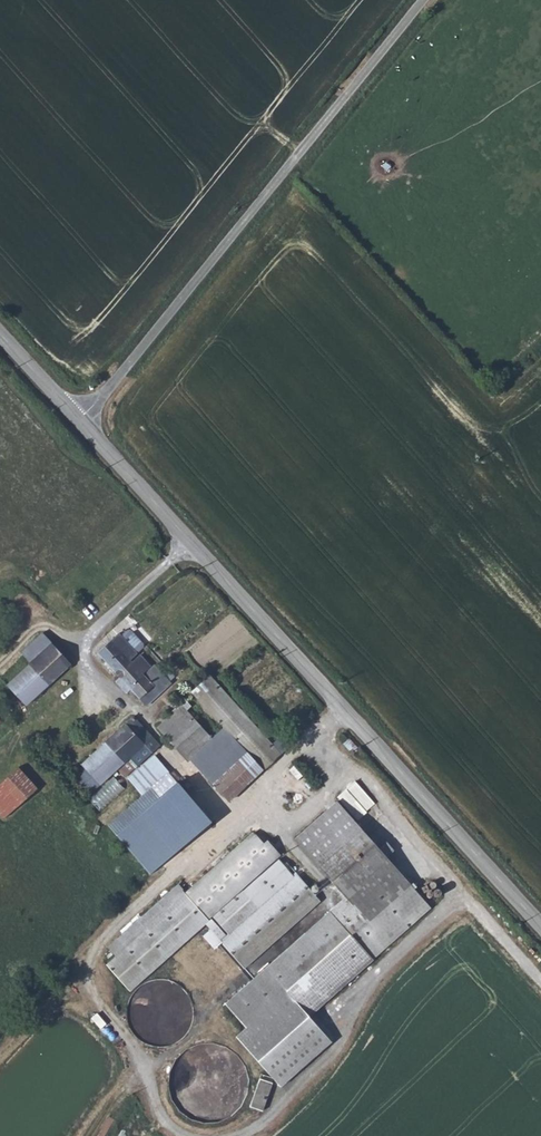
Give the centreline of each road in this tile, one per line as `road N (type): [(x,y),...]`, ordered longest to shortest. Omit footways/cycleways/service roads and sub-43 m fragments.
road 1 (residential): [(344,709),(226,822),(75,648),(192,544)]
road 2 (unclassified): [(79,419),(423,0)]
road 3 (tertiary): [(540,926),(344,709)]
road 4 (tertiary): [(344,709),(192,544)]
road 5 (tertiary): [(192,544),(79,419)]

